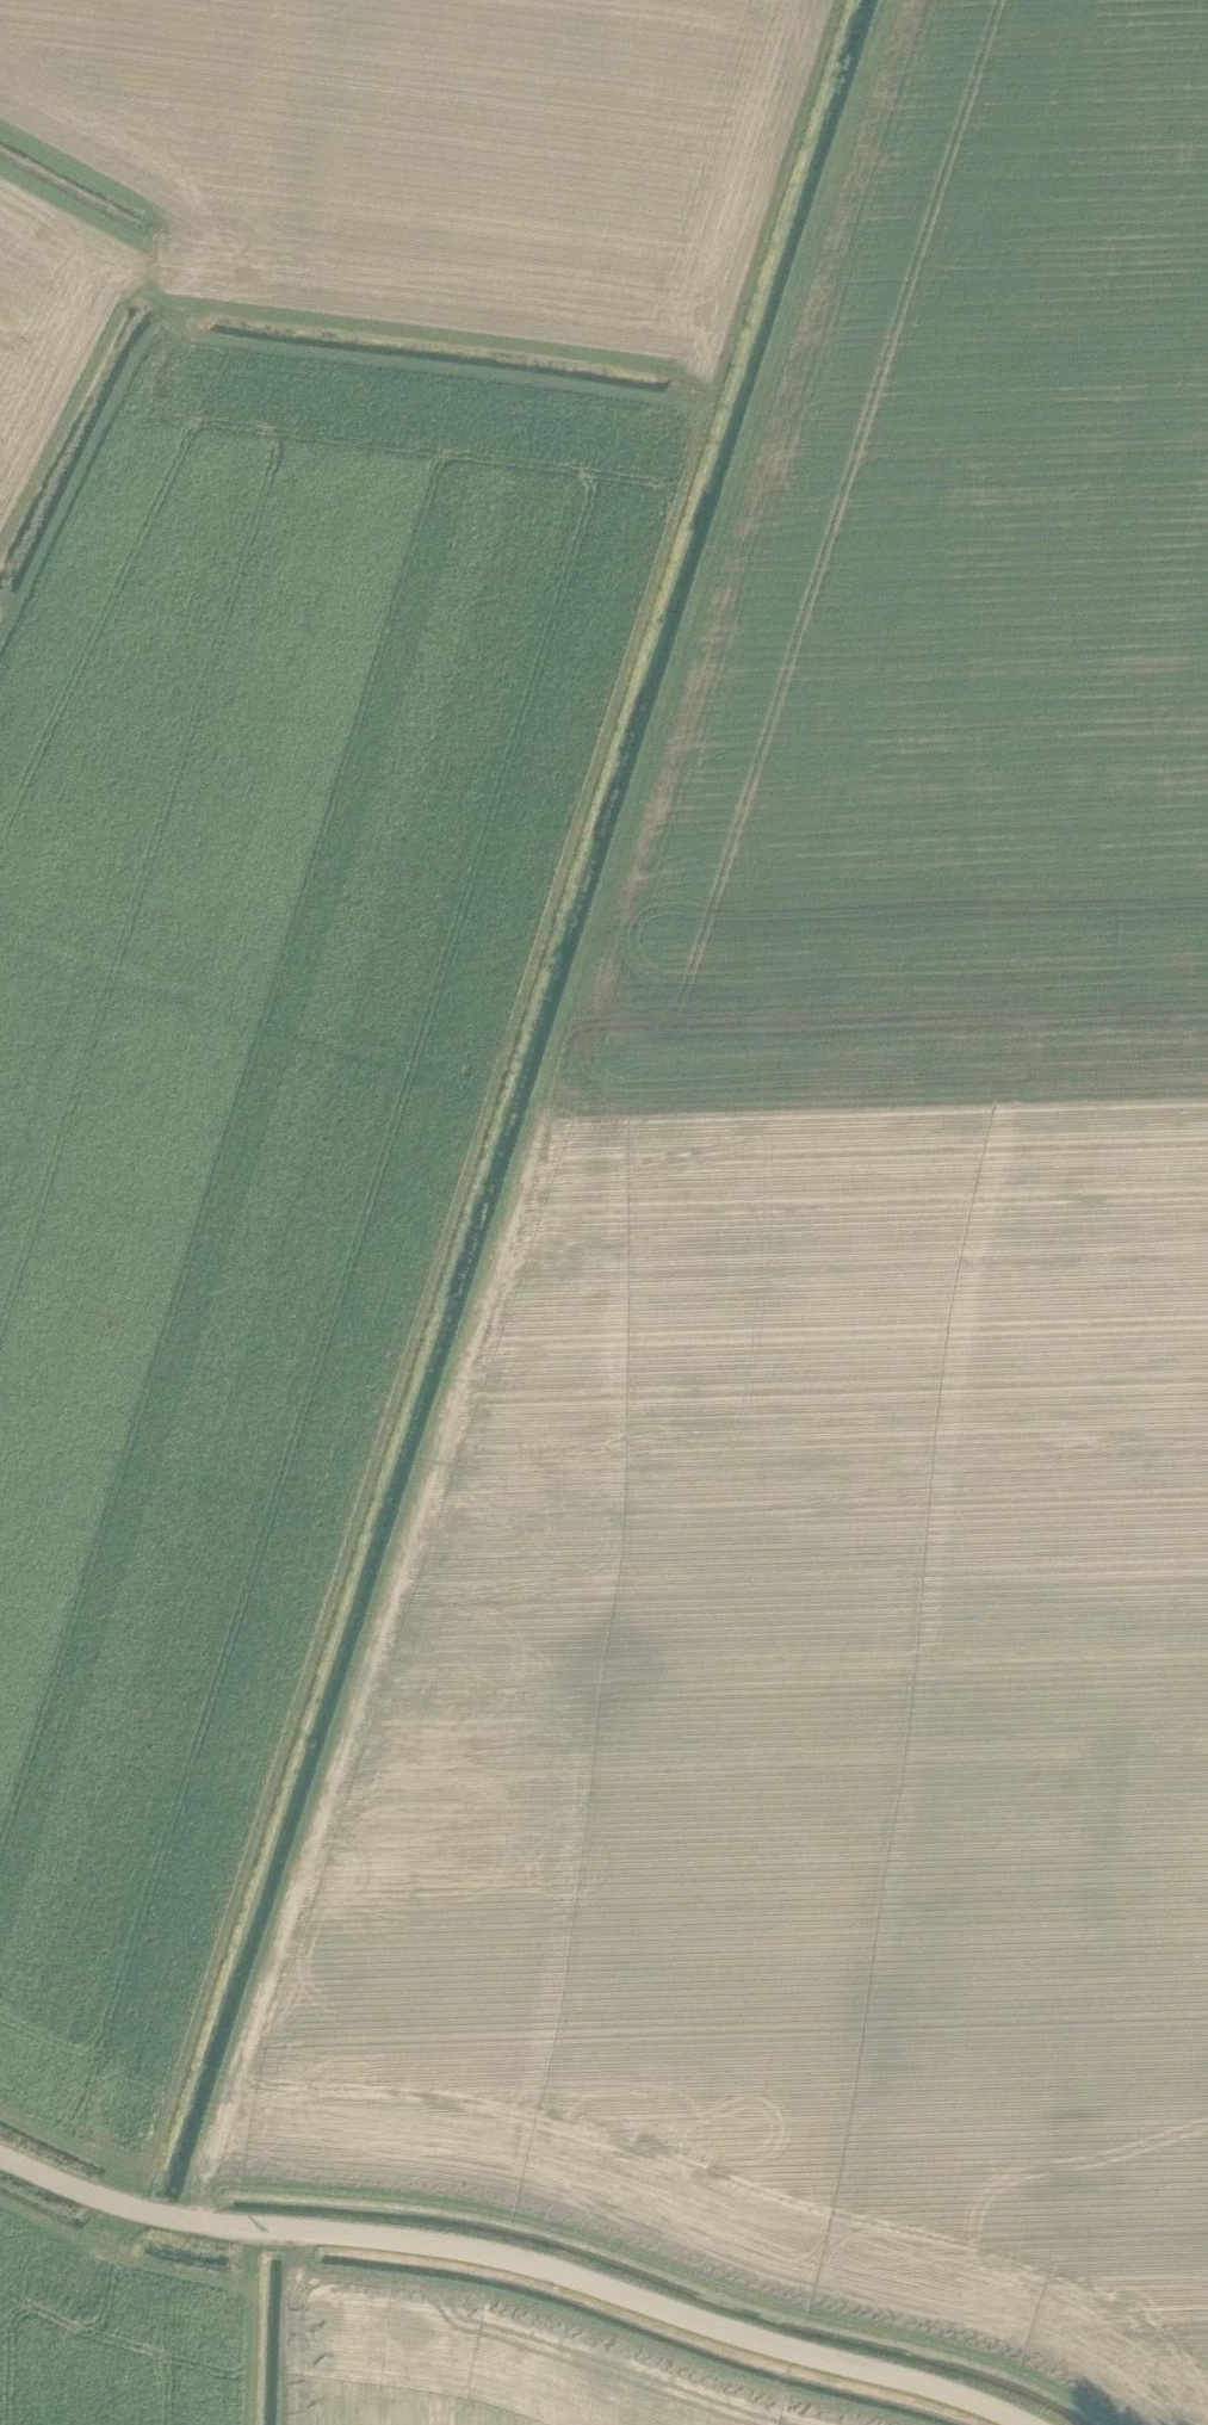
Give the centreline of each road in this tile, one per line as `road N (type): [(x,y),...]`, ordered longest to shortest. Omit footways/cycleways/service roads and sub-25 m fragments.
road 1 (tertiary): [(1029,2424),(924,2384),(750,2337),(552,2268),(409,2240),(167,2218),(0,2156)]

